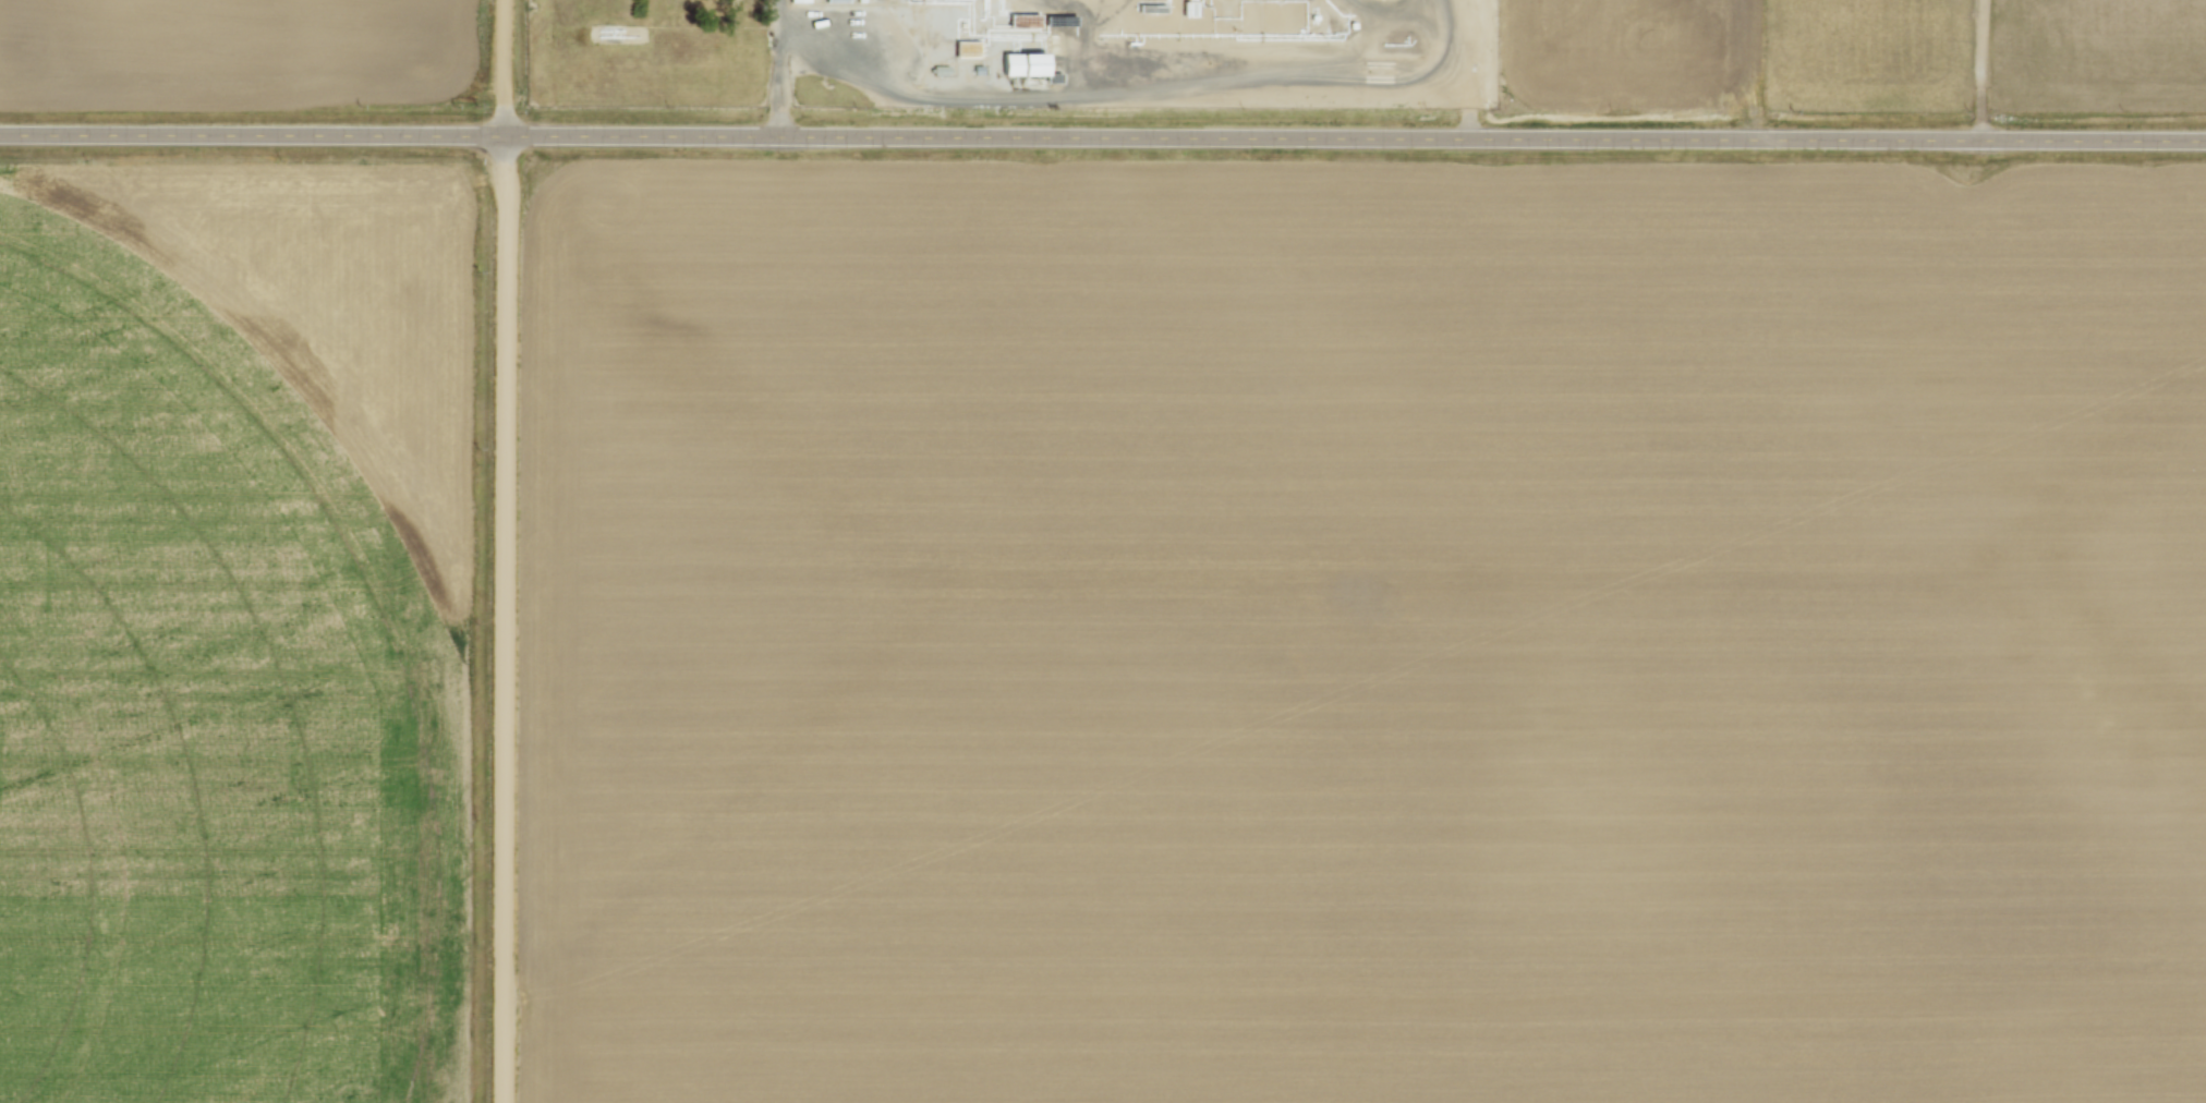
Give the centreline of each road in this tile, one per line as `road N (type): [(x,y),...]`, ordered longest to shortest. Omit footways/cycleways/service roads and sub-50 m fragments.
road 1 (primary): [(2205,140),(0,133)]
road 2 (residential): [(503,1102),(507,0)]

